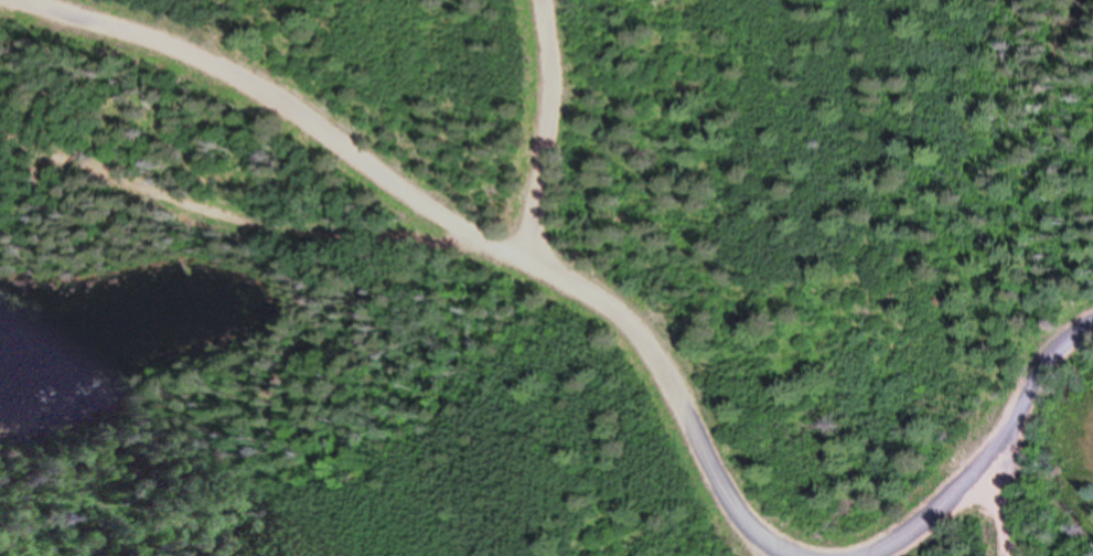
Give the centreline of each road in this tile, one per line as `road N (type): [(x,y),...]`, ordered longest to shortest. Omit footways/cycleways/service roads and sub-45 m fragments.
road 1 (residential): [(805,555),(770,543),(629,312),(537,258),(459,232),(276,88),(174,39),(46,0)]
road 2 (residential): [(0,108),(28,131),(304,236),(459,232)]
road 3 (residential): [(547,0),(564,83),(537,258)]
road 4 (residential): [(1092,332),(1074,342),(1003,459),(1015,555)]
road 5 (residential): [(1003,459),(881,555),(868,555)]

